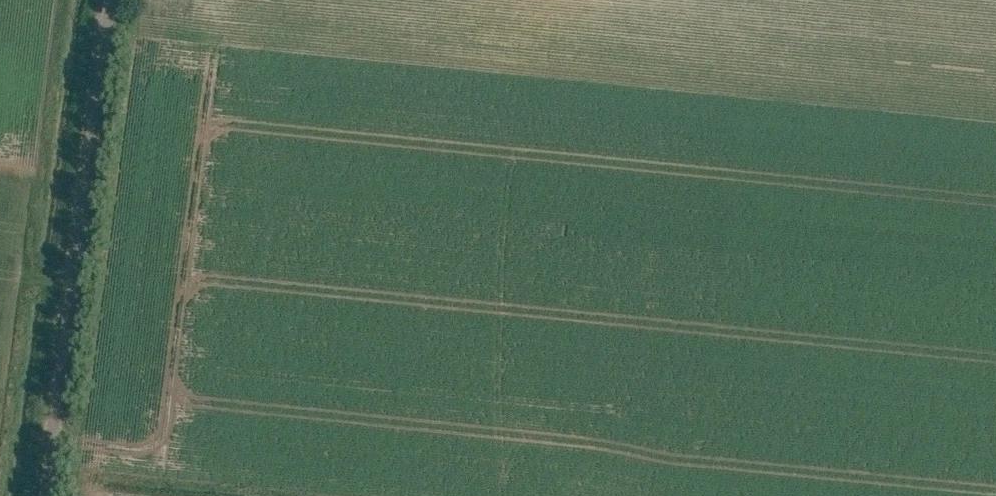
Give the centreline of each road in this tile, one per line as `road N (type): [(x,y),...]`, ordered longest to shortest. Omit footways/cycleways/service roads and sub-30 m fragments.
road 1 (unclassified): [(92,0),(27,495)]

